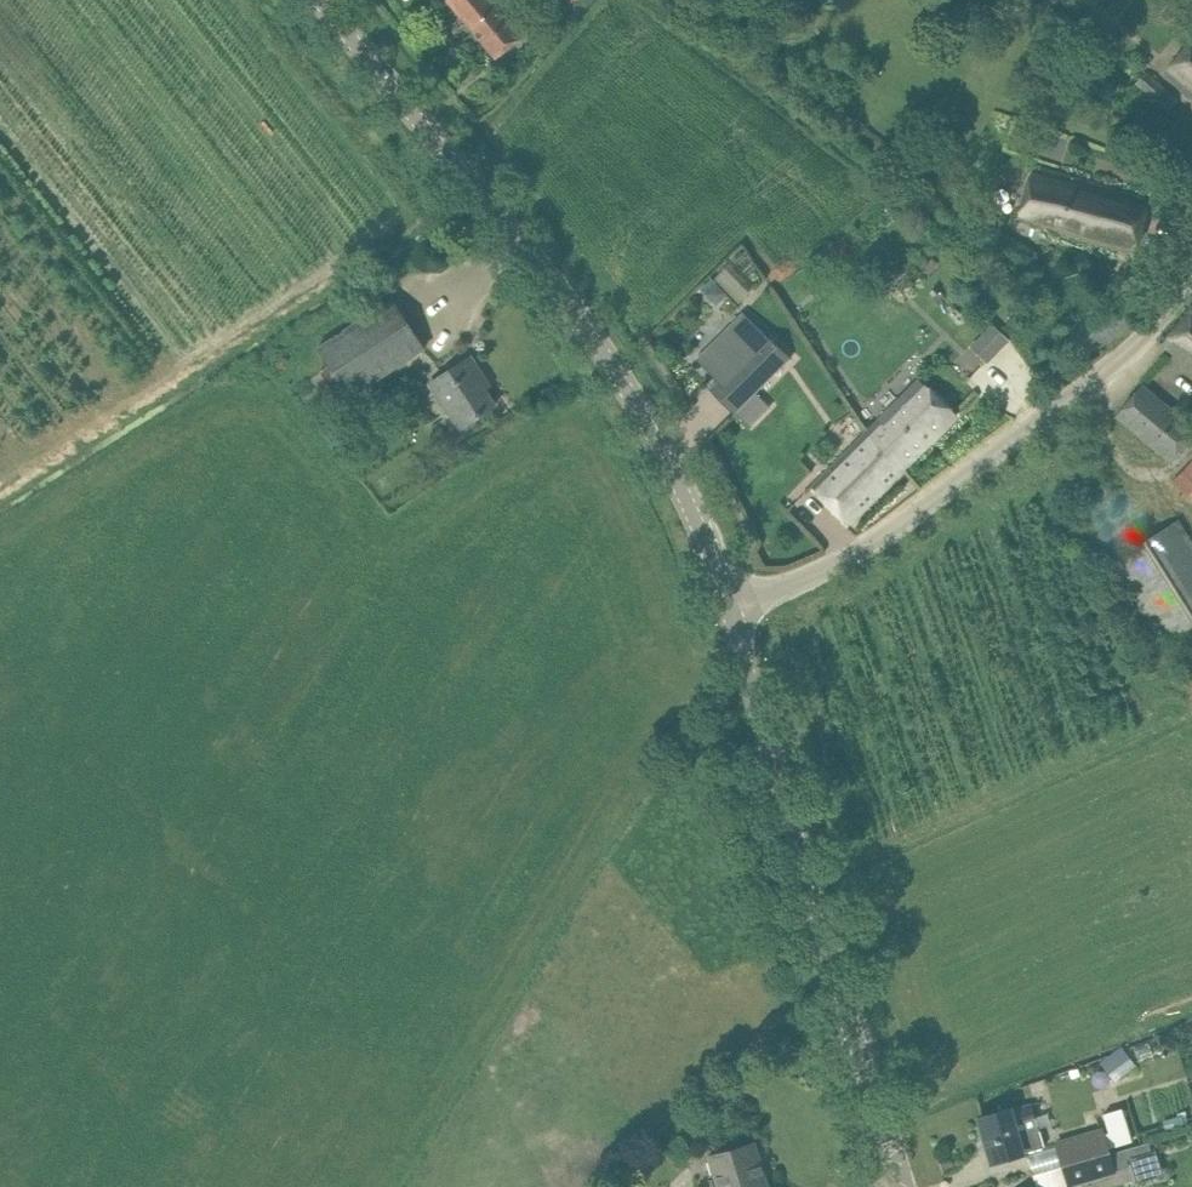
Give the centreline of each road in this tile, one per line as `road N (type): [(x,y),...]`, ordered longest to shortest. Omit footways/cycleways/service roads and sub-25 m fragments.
road 1 (tertiary): [(733,612),(687,489),(633,392),(543,268),(319,0)]
road 2 (tertiary): [(901,1186),(733,612)]
road 3 (unclassified): [(733,612),(865,553),(1191,294)]

